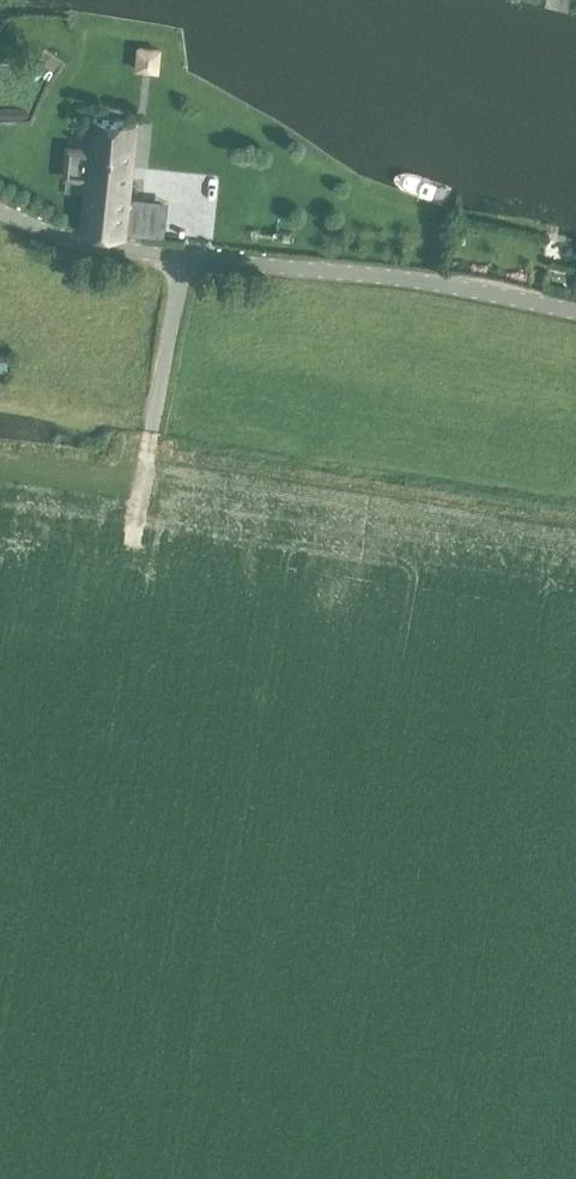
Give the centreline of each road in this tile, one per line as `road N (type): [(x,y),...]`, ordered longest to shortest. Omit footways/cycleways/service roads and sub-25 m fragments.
road 1 (unclassified): [(575,312),(441,283),(100,246),(0,212)]

